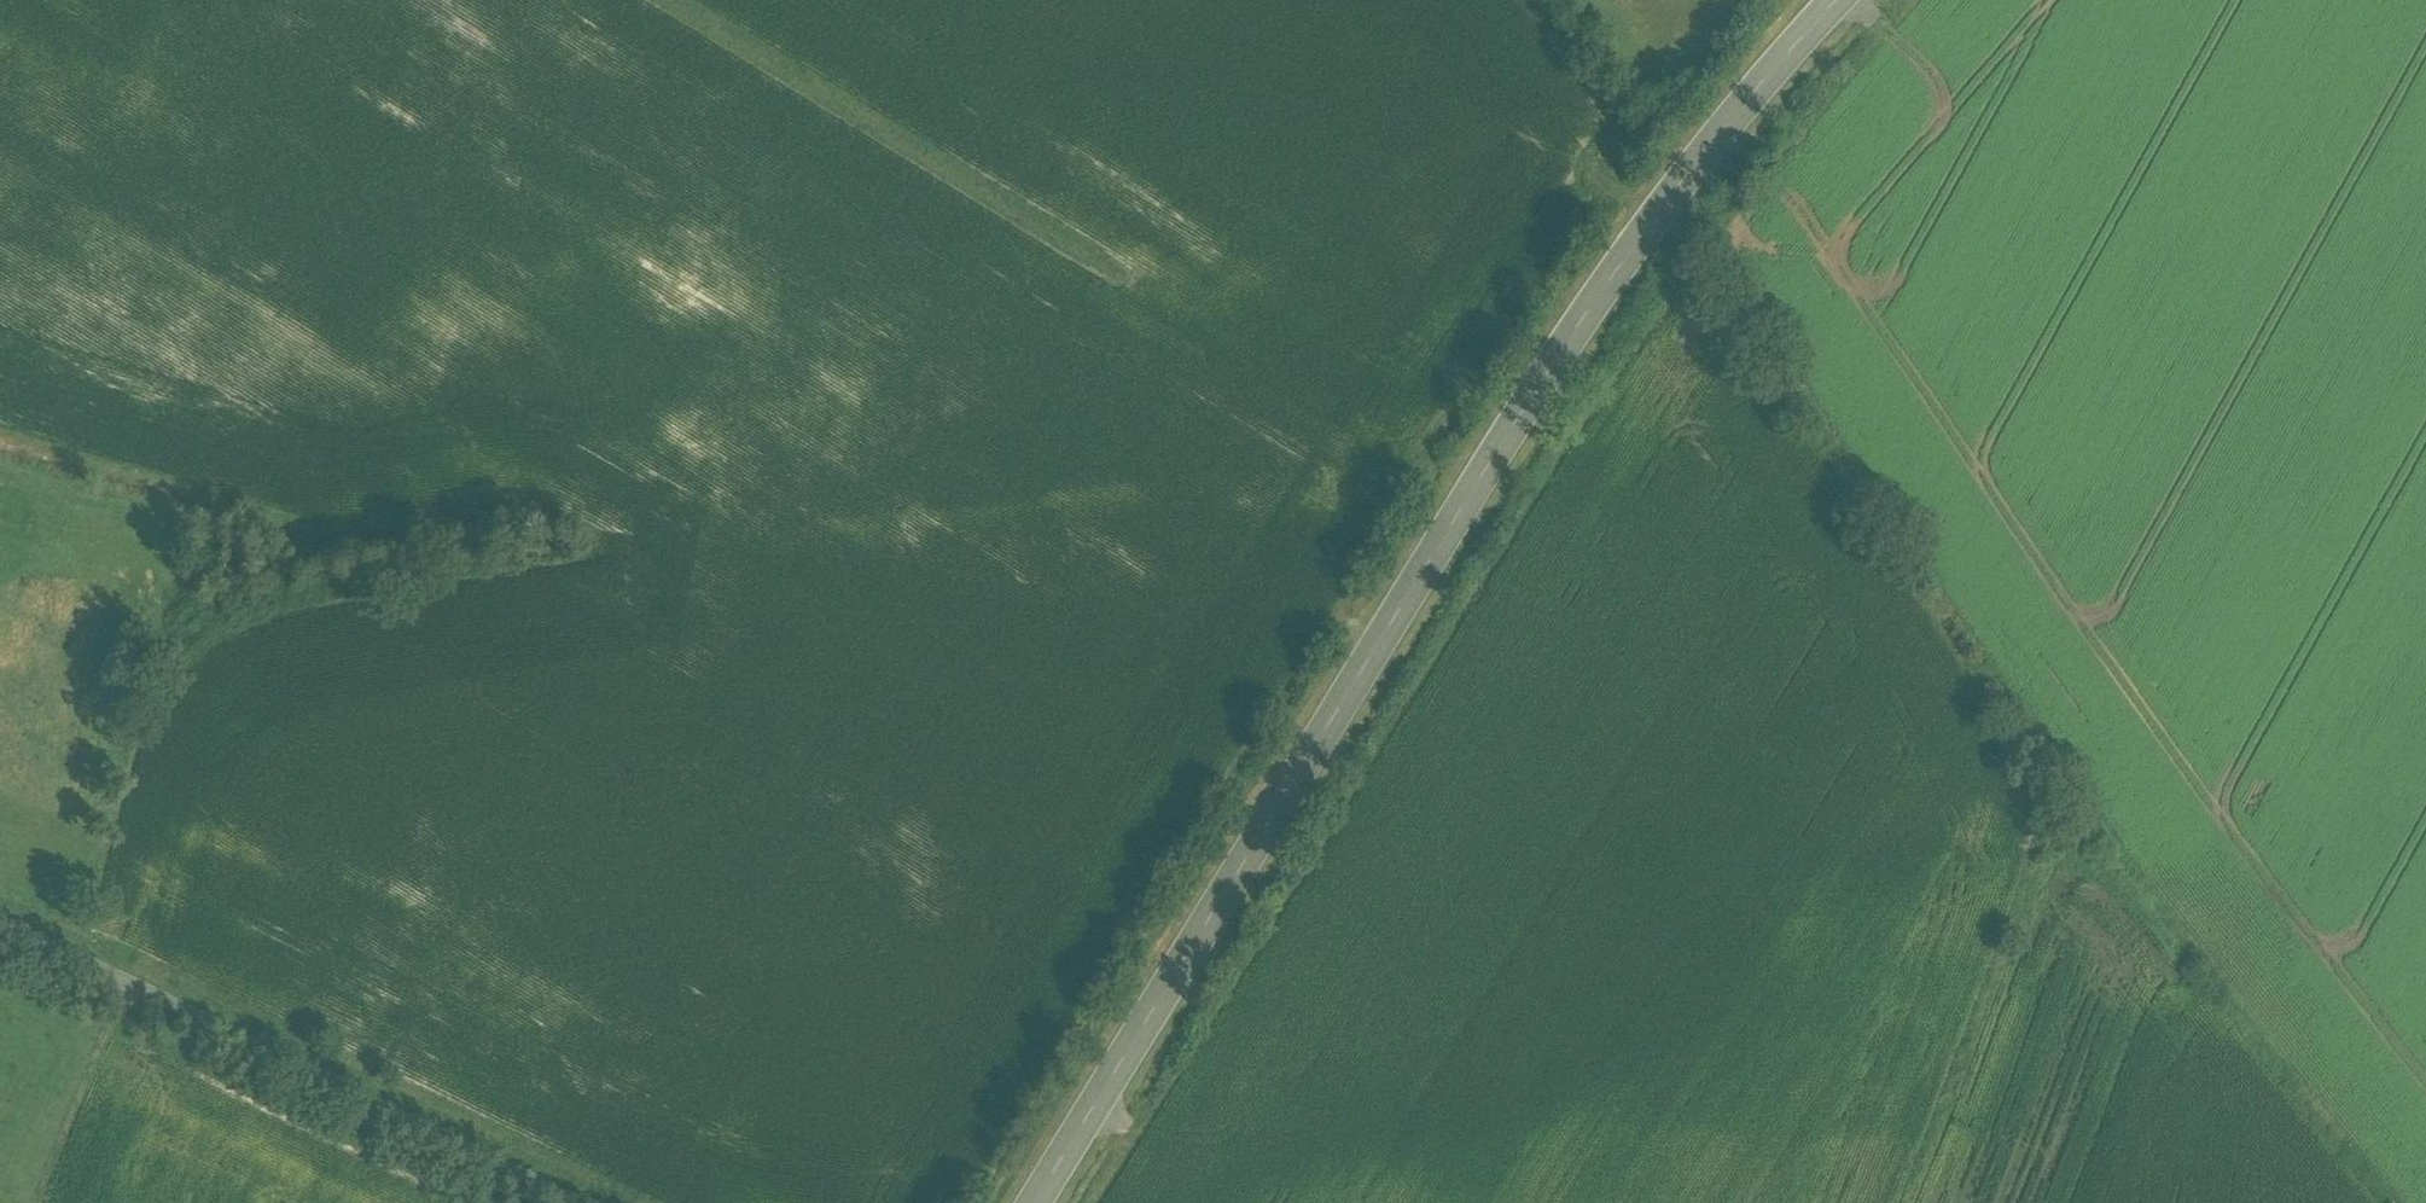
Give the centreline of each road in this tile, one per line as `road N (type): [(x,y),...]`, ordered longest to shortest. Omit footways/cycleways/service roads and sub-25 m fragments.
road 1 (primary): [(1030,1202),(1557,359),(1668,202),(1835,0)]
road 2 (unclassified): [(0,932),(563,1202)]

